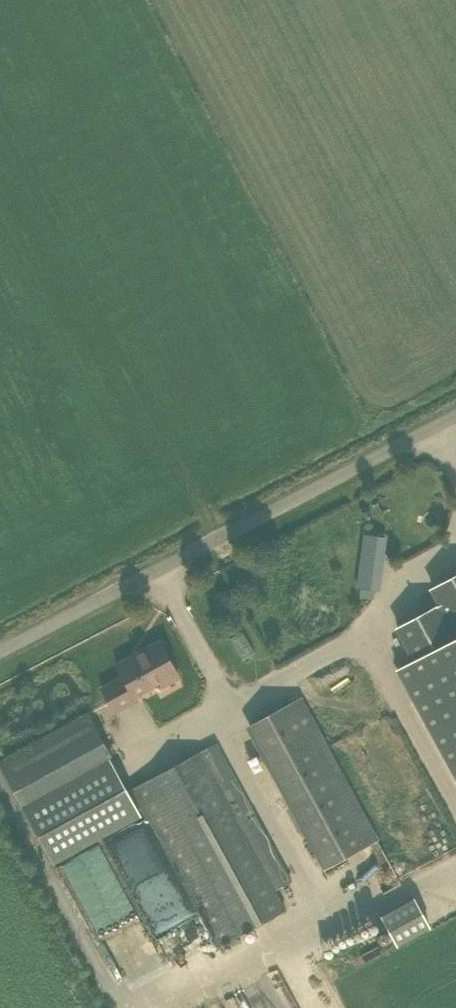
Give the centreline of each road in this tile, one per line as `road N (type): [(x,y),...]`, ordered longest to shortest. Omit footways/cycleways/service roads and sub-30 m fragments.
road 1 (unclassified): [(0,658),(455,423)]
road 2 (track): [(0,133),(217,547)]

